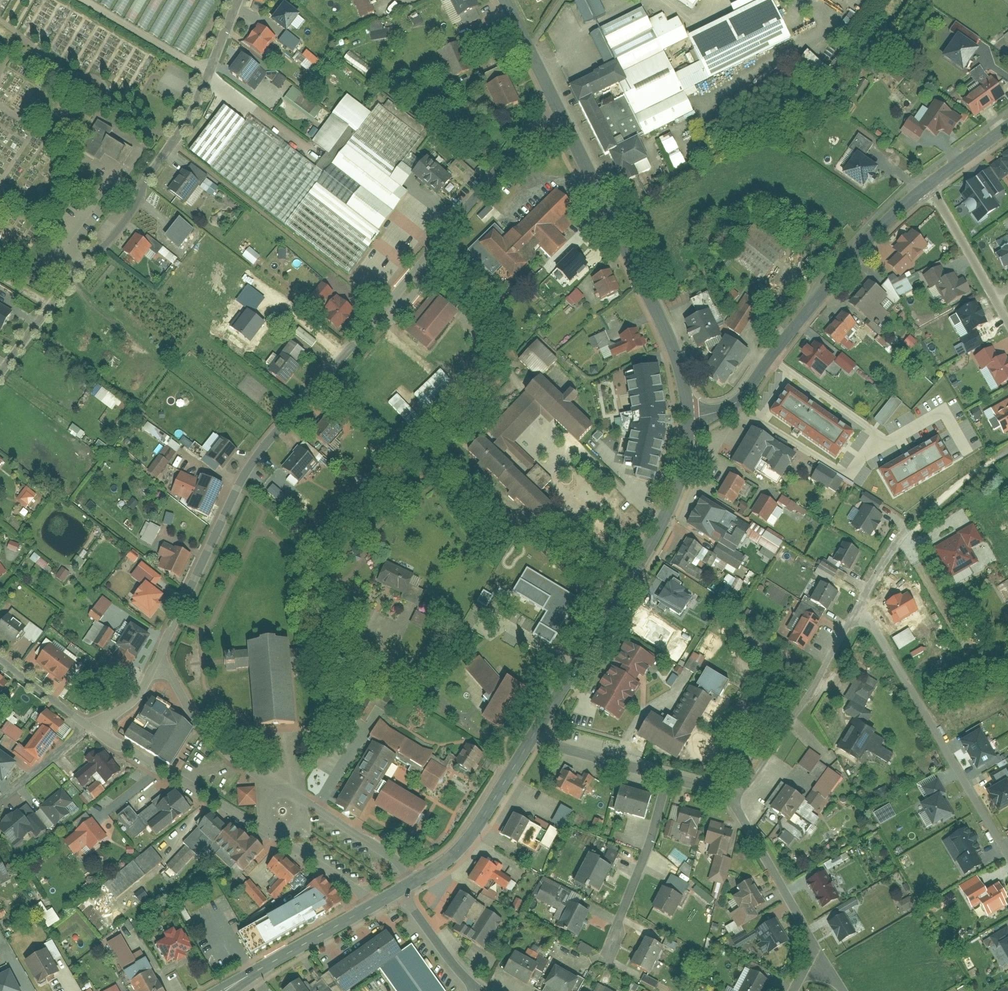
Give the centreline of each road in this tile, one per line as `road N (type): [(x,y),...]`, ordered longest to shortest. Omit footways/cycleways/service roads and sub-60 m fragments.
road 1 (residential): [(554,100),(255,463),(159,657)]
road 2 (residential): [(0,375),(175,145),(237,0)]
road 3 (tertiary): [(535,737),(669,513),(685,464),(687,419)]
road 4 (tertiary): [(554,100),(668,337),(687,419)]
road 5 (residential): [(687,419),(735,406),(863,247),(928,186)]
road 6 (residential): [(856,611),(1007,846)]
road 7 (residential): [(856,611),(764,768),(732,800)]
road 8 (residential): [(88,727),(262,831)]
road 9 (residential): [(668,776),(610,964)]
road 10 (residential): [(285,791),(212,745),(159,657)]
road 11 (tertiary): [(425,879),(474,836),(535,737)]
road 12 (residential): [(732,800),(819,950)]
road 13 (tertiary): [(225,990),(371,907)]
road 14 (residential): [(425,879),(285,791)]
road 15 (residential): [(928,186),(1007,320)]
road 16 (residential): [(535,737),(668,776)]
road 17 (residential): [(262,831),(371,907)]
road 18 (residential): [(399,893),(477,990)]

